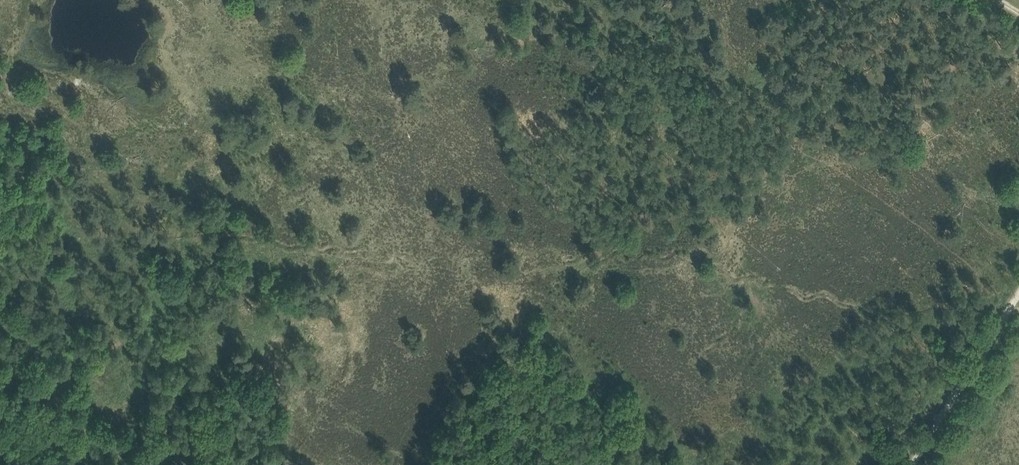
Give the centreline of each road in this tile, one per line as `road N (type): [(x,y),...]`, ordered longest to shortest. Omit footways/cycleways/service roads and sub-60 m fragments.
road 1 (track): [(911,464),(1015,301)]

